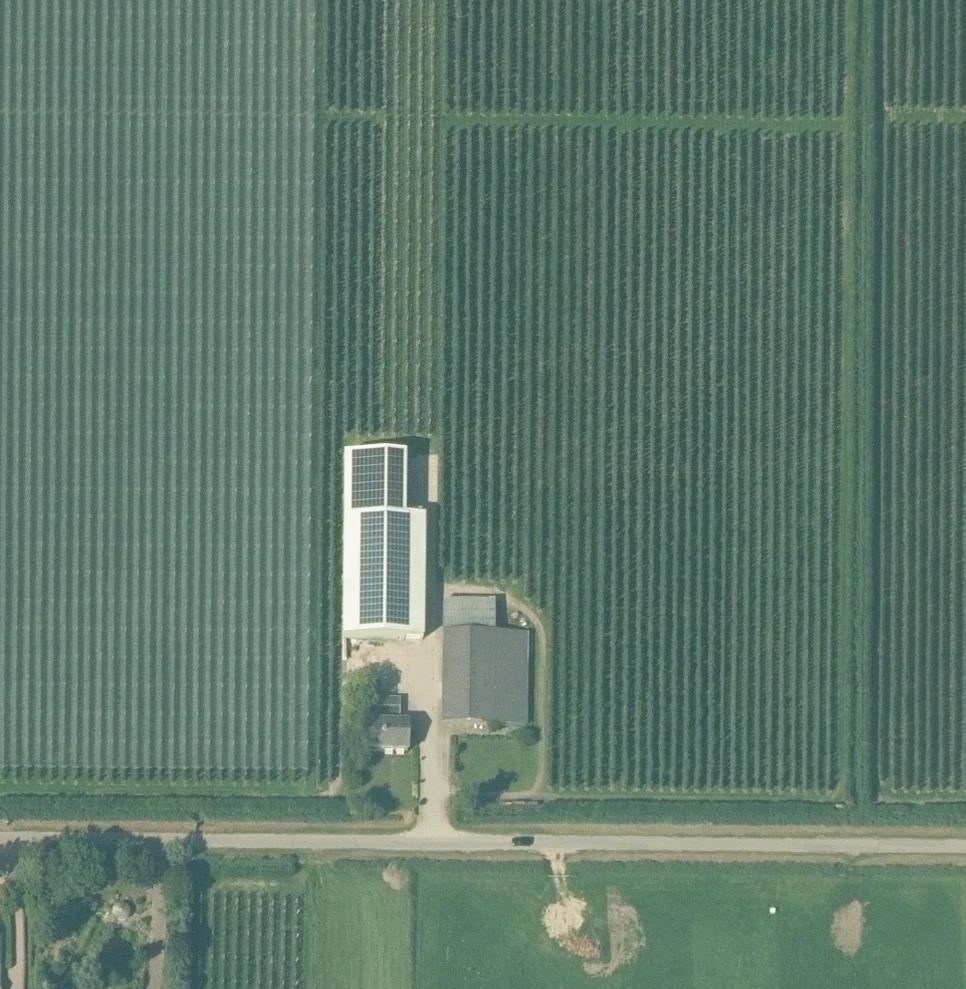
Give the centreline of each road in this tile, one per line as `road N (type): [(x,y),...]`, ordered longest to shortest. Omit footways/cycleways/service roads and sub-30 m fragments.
road 1 (unclassified): [(0,838),(965,847)]

